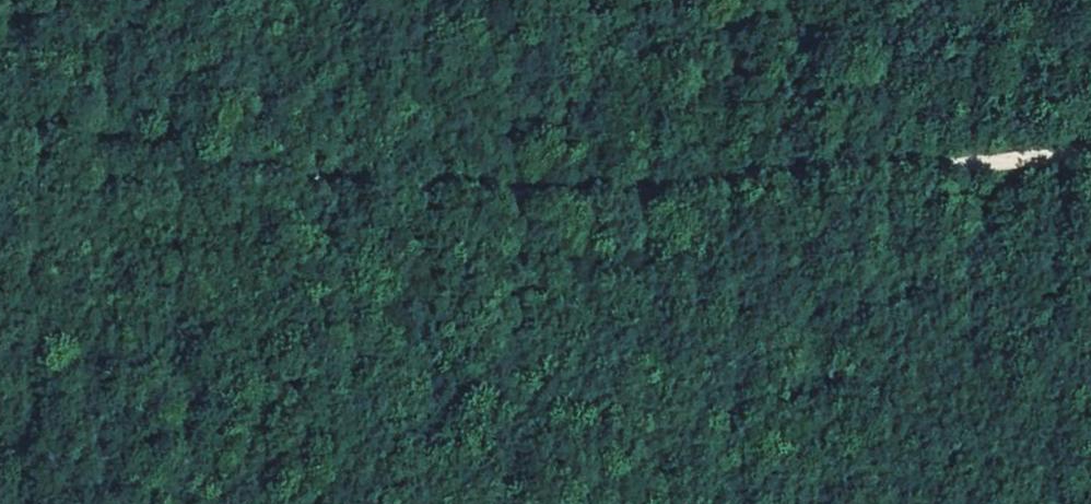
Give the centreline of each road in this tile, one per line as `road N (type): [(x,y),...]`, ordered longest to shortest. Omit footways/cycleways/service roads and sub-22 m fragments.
road 1 (track): [(0,128),(114,127),(398,178),(646,195),(1090,151)]

